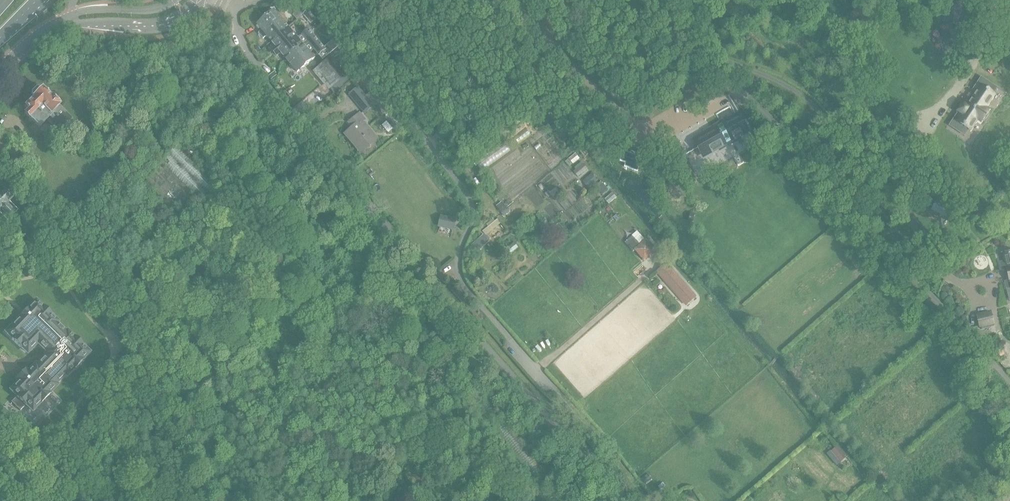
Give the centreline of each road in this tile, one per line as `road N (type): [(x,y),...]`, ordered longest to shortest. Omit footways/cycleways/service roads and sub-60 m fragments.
road 1 (track): [(653,500),(557,392)]
road 2 (unclassified): [(67,20),(161,21),(193,0)]

